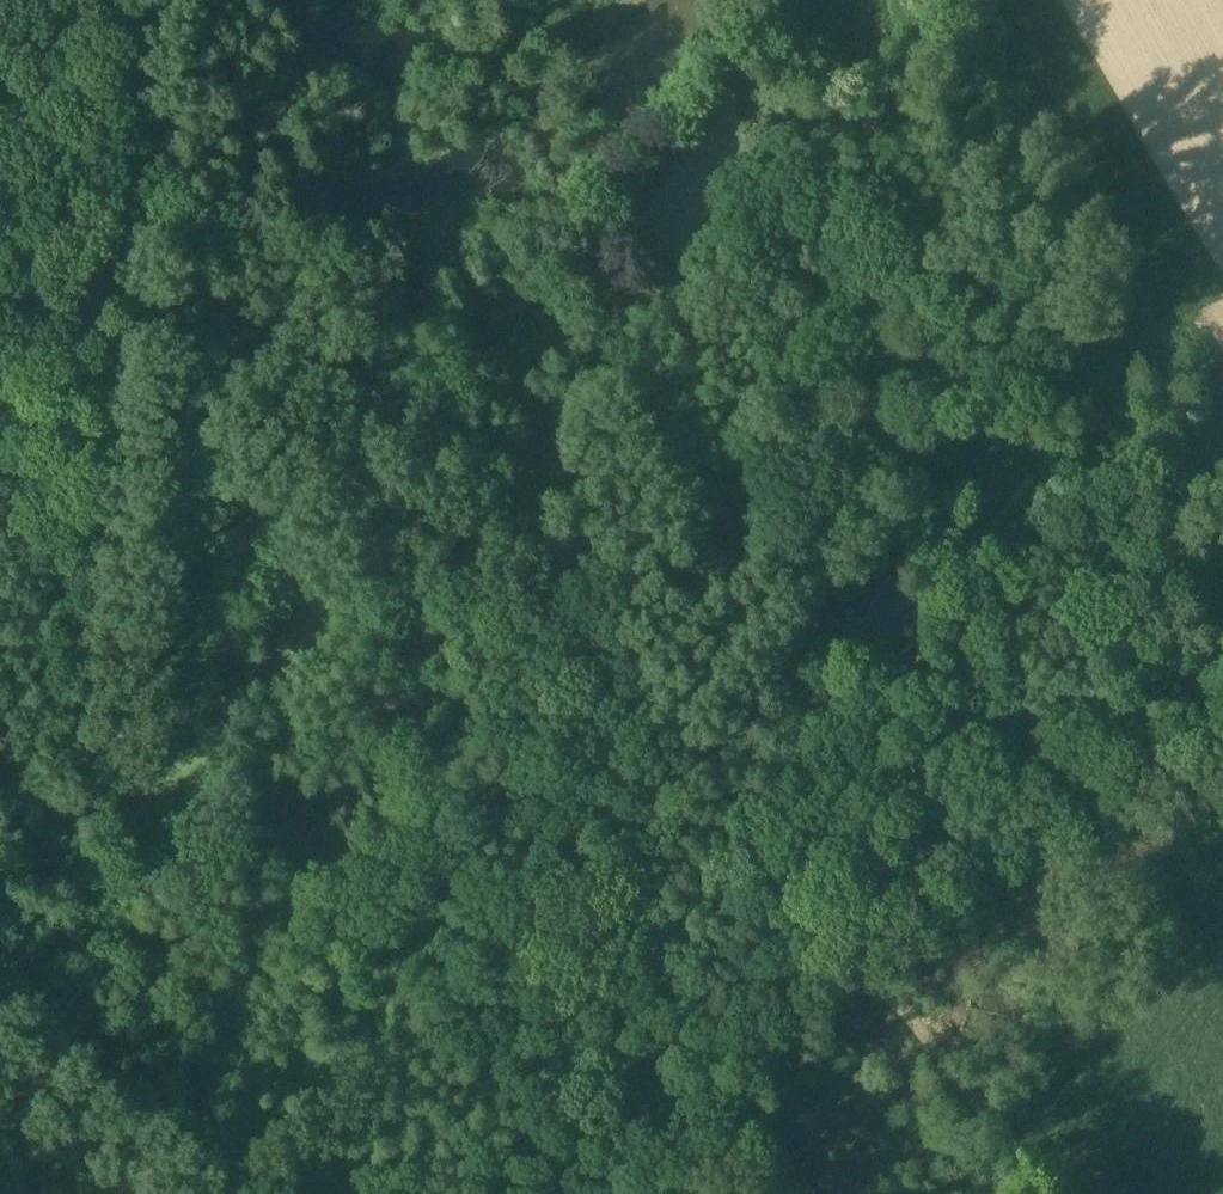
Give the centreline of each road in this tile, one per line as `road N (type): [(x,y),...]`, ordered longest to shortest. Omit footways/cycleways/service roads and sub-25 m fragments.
road 1 (track): [(1053,1193),(924,1032),(662,731),(123,359),(74,318),(0,380)]
road 2 (track): [(1050,350),(949,477),(288,1193)]
road 3 (track): [(437,577),(626,368),(631,351),(632,330),(515,0)]
road 4 (track): [(831,123),(626,368)]

